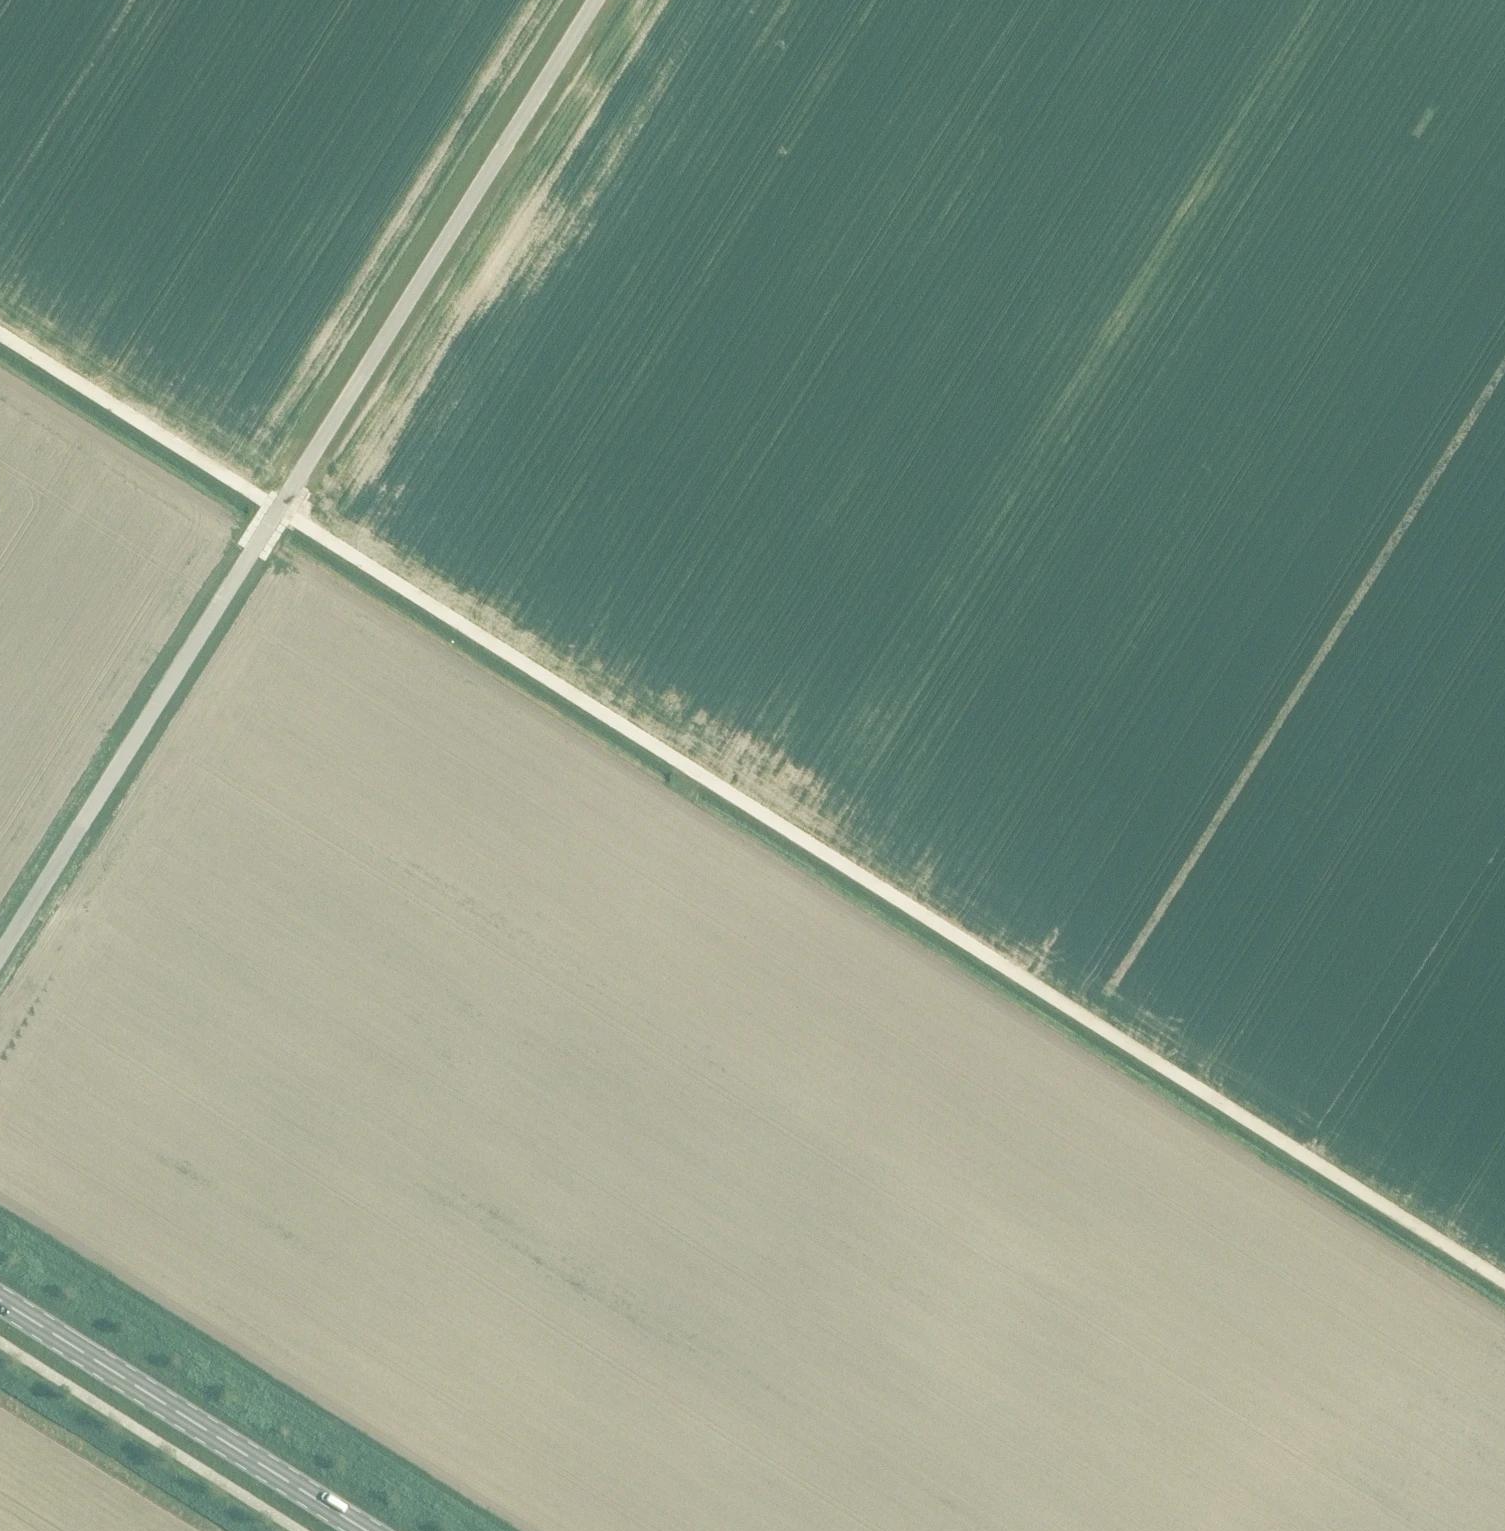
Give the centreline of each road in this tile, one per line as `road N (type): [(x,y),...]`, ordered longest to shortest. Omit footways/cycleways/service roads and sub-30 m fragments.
road 1 (primary): [(365,1530),(0,1302)]

